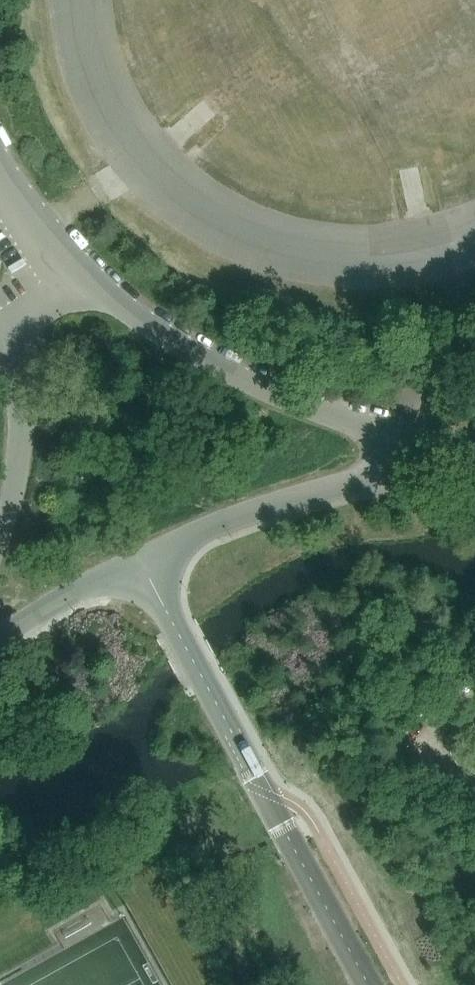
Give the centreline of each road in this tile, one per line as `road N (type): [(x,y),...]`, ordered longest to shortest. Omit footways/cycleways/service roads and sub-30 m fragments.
road 1 (unclassified): [(444,456),(228,373),(63,273)]
road 2 (residential): [(366,984),(202,680)]
road 3 (unclassified): [(134,558),(444,456)]
road 4 (unclassified): [(0,525),(18,444),(20,336),(63,273)]
road 5 (unclassified): [(0,635),(134,558)]
road 6 (unclassified): [(202,680),(134,558)]

